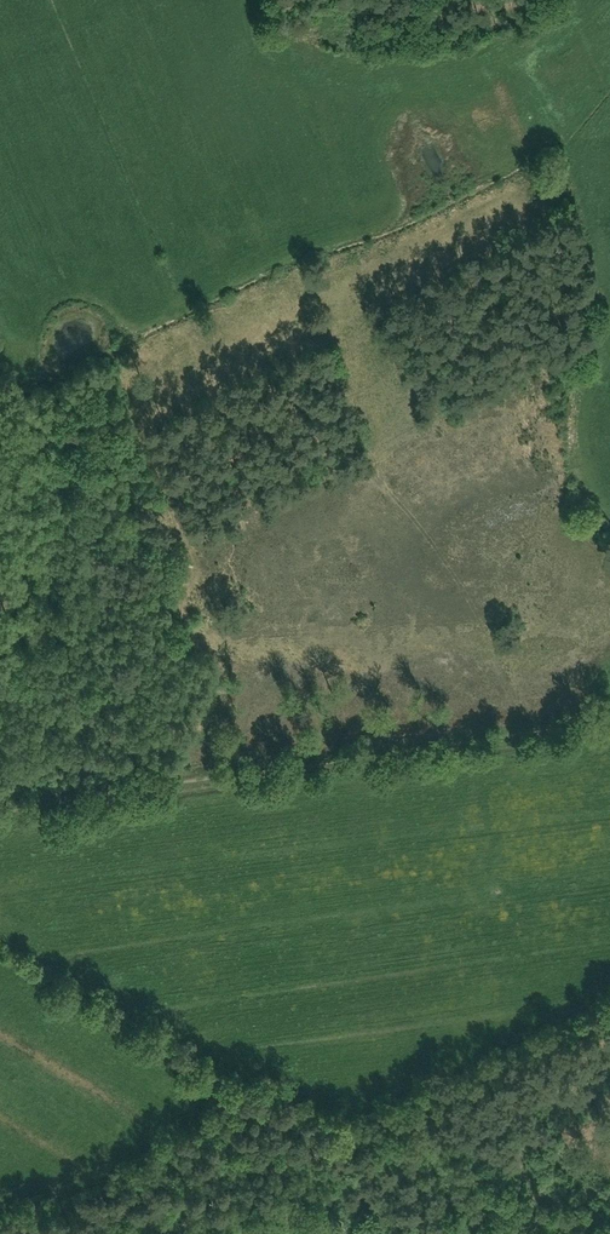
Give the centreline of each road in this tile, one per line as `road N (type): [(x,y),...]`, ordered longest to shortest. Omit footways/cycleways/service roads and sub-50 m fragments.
road 1 (track): [(0,807),(609,721)]
road 2 (track): [(0,633),(25,551),(0,400)]

